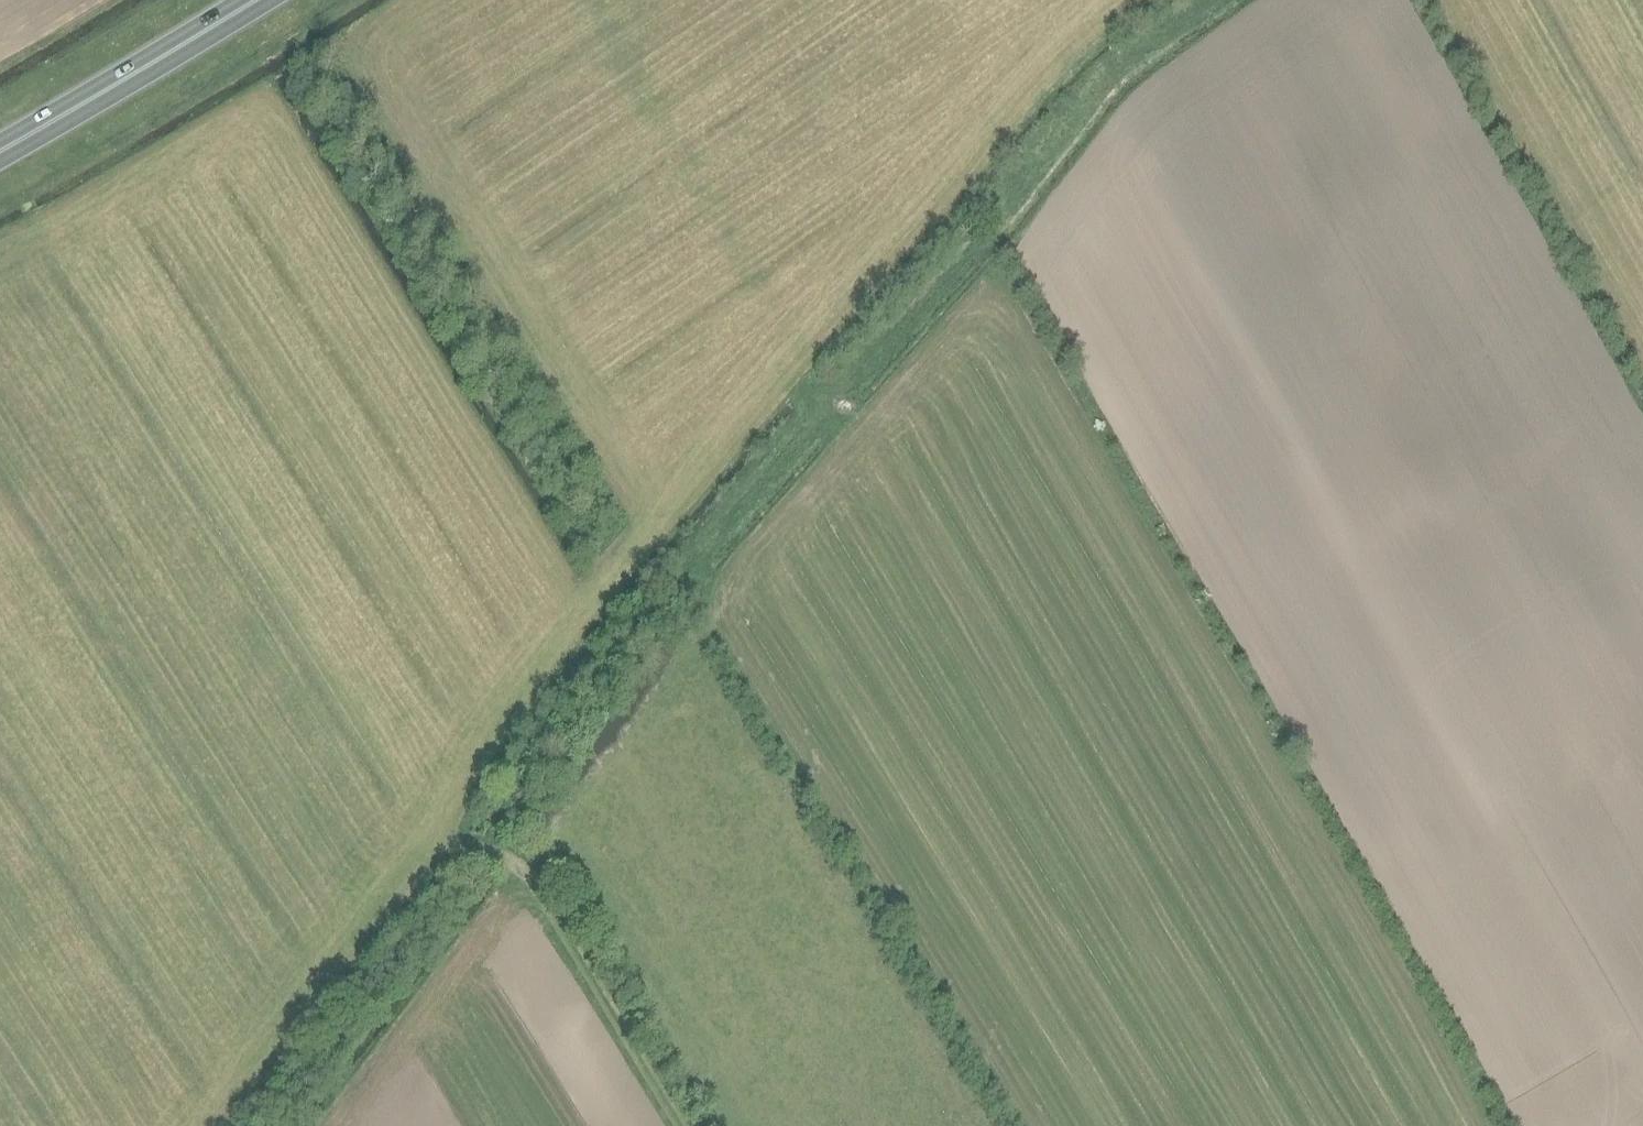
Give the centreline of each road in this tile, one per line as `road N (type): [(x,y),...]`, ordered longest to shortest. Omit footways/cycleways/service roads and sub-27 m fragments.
road 1 (trunk): [(0,151),(254,0)]

